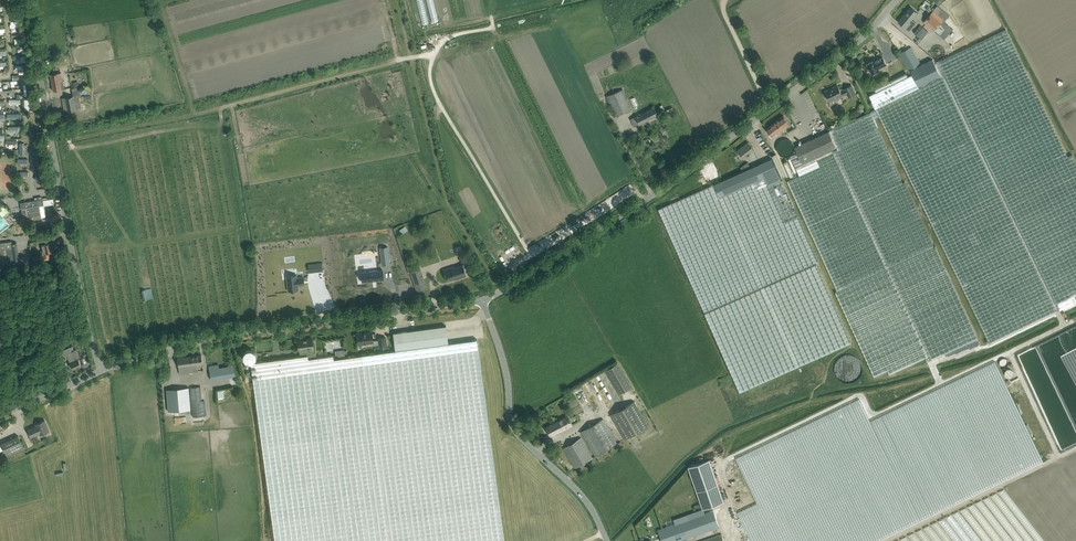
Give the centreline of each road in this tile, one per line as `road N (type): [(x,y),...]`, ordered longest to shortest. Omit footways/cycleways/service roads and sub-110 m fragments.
road 1 (unclassified): [(482,301),(687,170),(850,49),(899,0)]
road 2 (unclassified): [(100,370),(192,338),(482,301)]
road 3 (unclassified): [(100,370),(20,0)]
road 4 (unclassified): [(609,540),(589,502),(513,429),(503,359),(482,301)]

